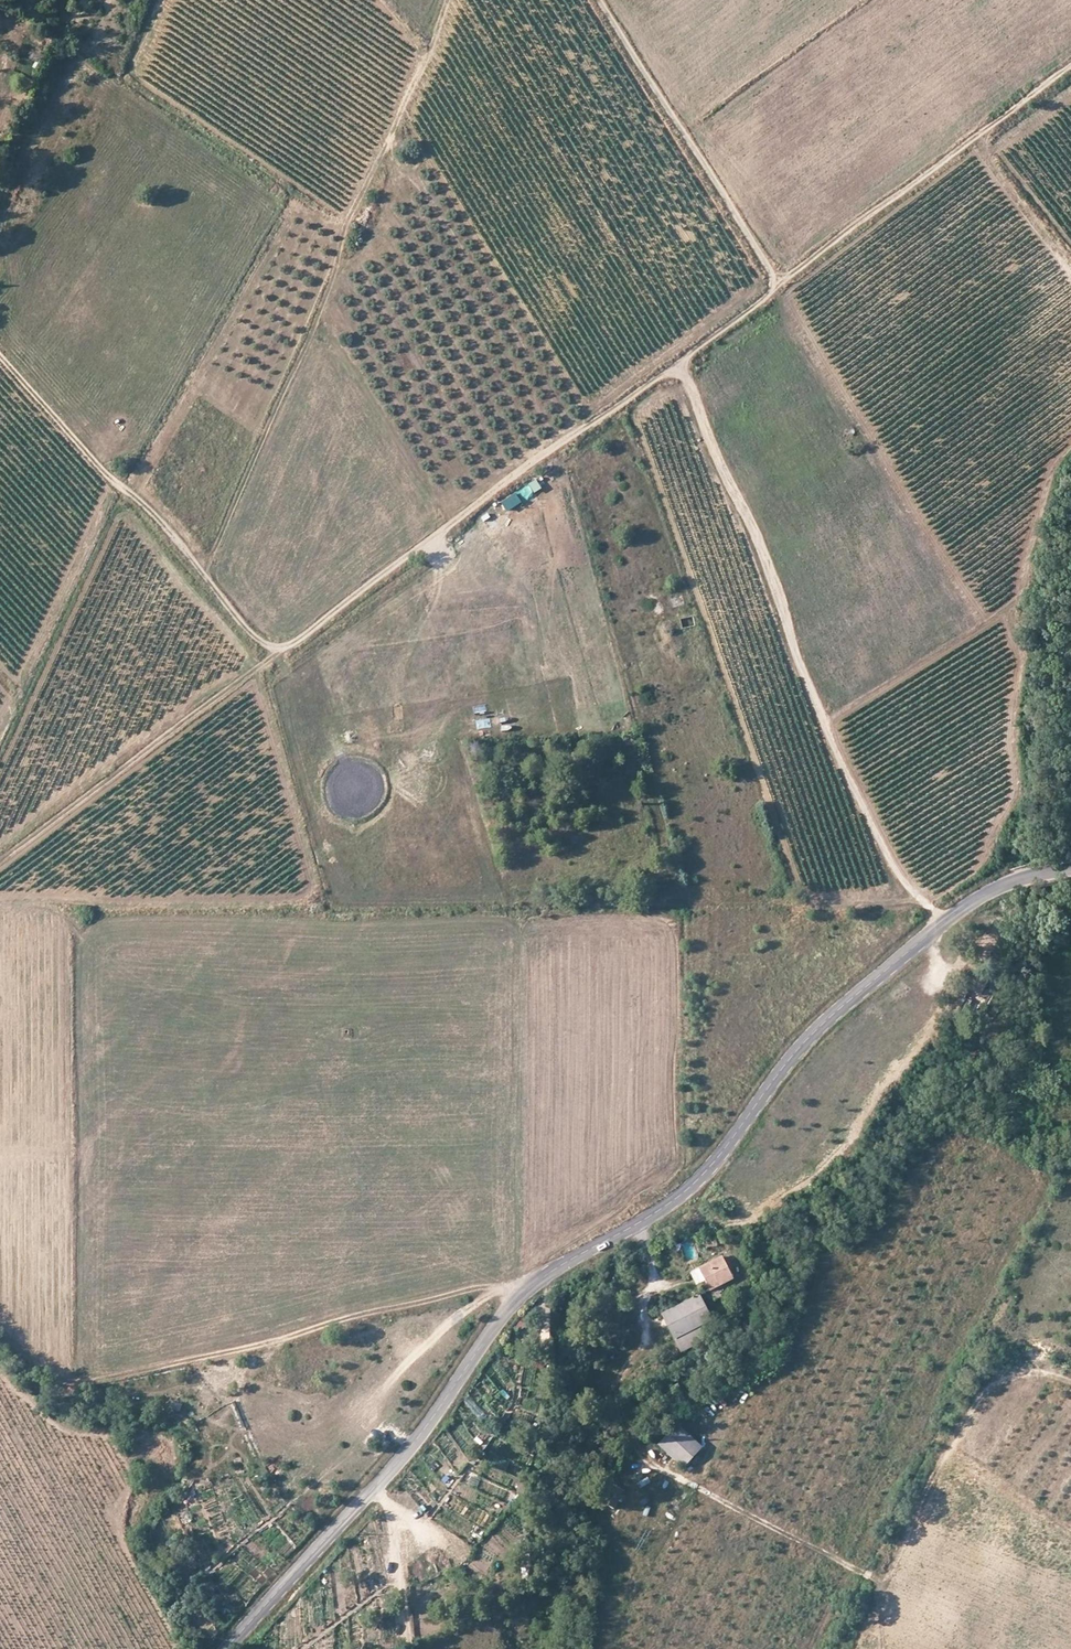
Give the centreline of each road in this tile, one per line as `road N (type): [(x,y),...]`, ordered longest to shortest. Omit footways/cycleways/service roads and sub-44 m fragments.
road 1 (tertiary): [(227,1648),(403,1457),(525,1291),(686,1190),(828,1018),(958,913),(1018,880),(1070,869)]
road 2 (track): [(675,367),(520,470),(285,650),(261,644),(0,352)]
road 3 (track): [(638,1224),(651,1272),(635,1351),(615,1386),(639,1462),(860,1573),(879,1579),(894,1571),(945,1449),(988,1387),(1026,1370),(1070,1381)]
road 4 (track): [(941,926),(878,837),(834,747),(769,570),(675,367)]
road 5 (track): [(675,367),(861,217),(1070,66)]
road 6 (track): [(521,1295),(482,1287),(74,1382)]
road 7 (track): [(823,722),(1020,596),(1047,485),(1070,447)]
road 8 (track): [(285,650),(0,861)]
road 9 (track): [(598,0),(779,284)]
road 10 (track): [(448,0),(346,225)]
road 11 (track): [(1070,266),(993,170),(977,135)]

